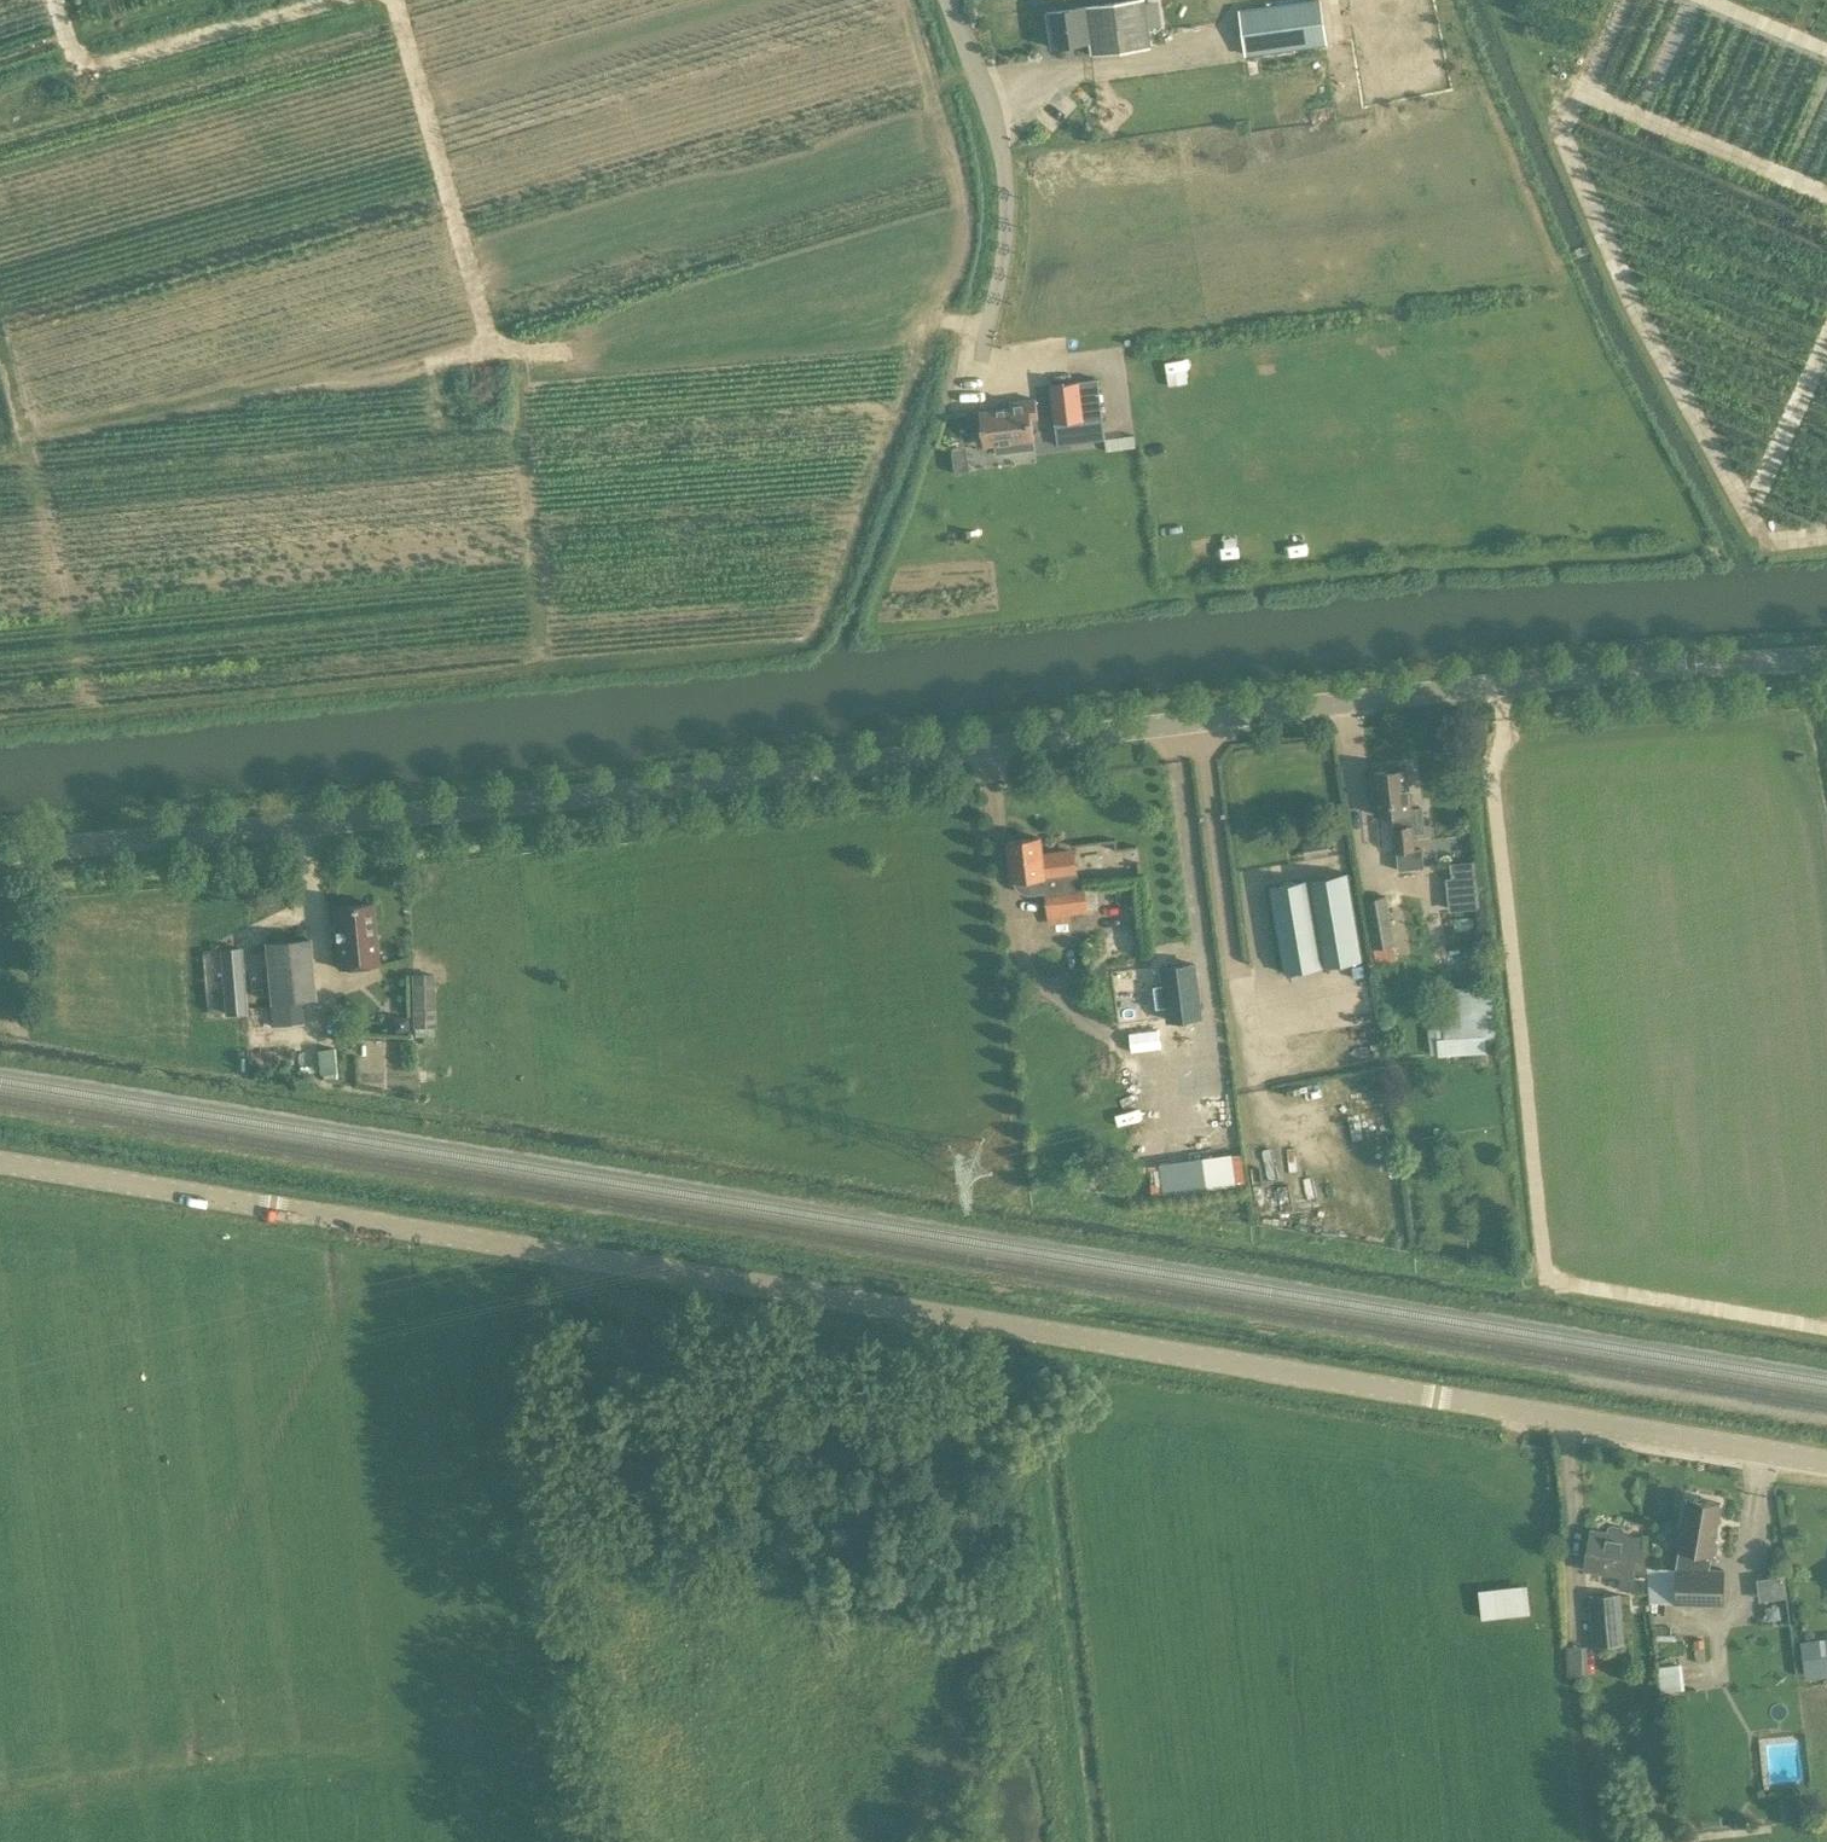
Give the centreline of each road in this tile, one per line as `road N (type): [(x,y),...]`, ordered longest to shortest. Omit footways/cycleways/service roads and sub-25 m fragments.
road 1 (unclassified): [(1826,1464),(0,1164)]
road 2 (unclassified): [(1826,655),(1223,718),(386,819),(0,853)]
road 3 (residential): [(979,363),(1008,206),(998,126),(947,0)]

